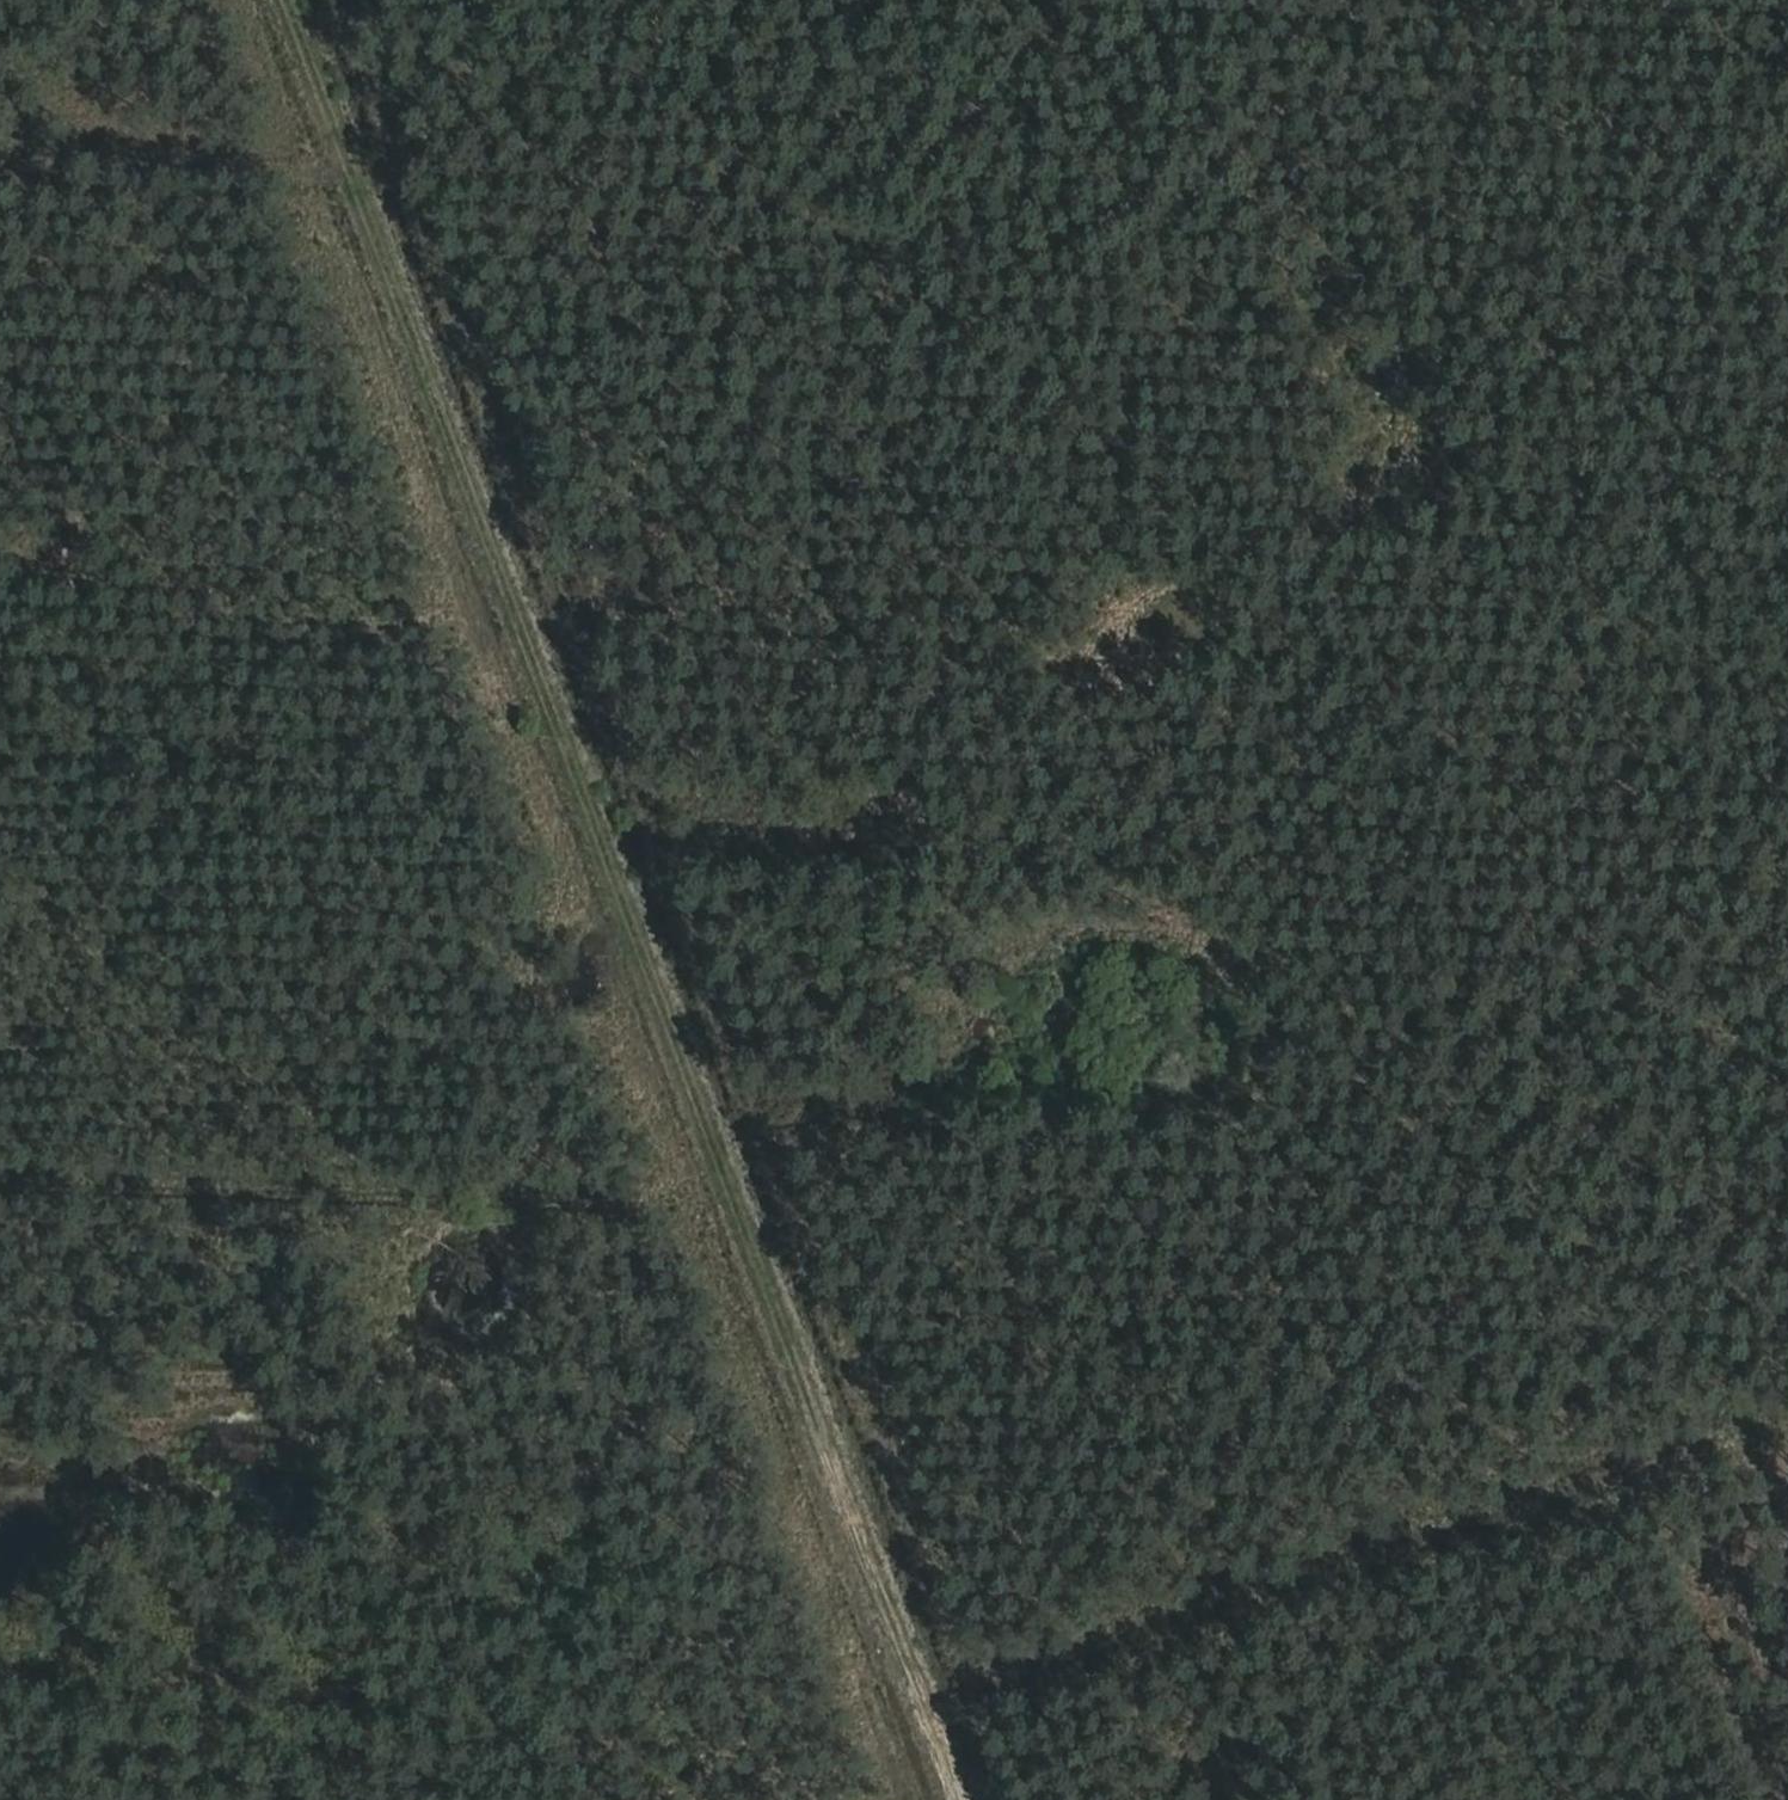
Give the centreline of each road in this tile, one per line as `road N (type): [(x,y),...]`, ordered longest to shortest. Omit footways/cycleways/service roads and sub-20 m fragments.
road 1 (track): [(957,1799),(292,0)]

